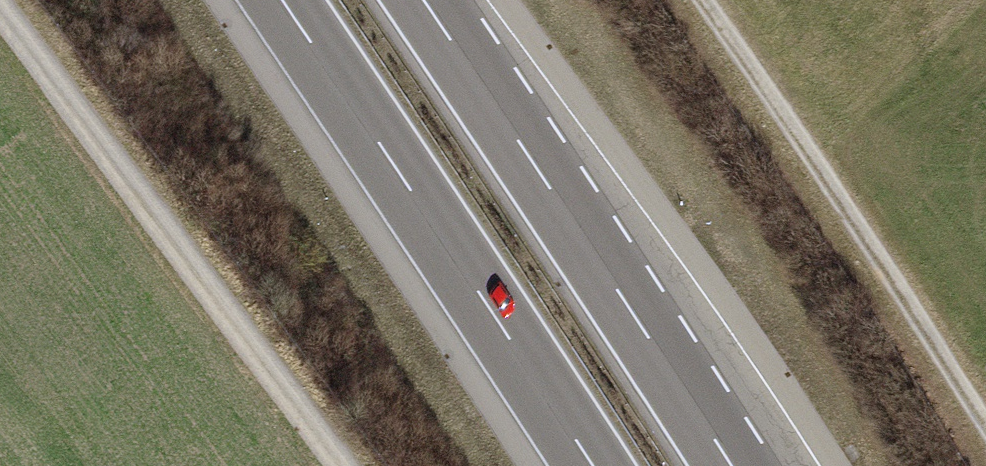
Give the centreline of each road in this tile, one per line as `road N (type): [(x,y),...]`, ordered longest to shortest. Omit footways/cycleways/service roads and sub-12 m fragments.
road 1 (track): [(0,10),(338,465)]
road 2 (motorway): [(282,0),(593,465)]
road 3 (motorway): [(732,465),(426,0)]
road 4 (track): [(985,421),(701,0)]

